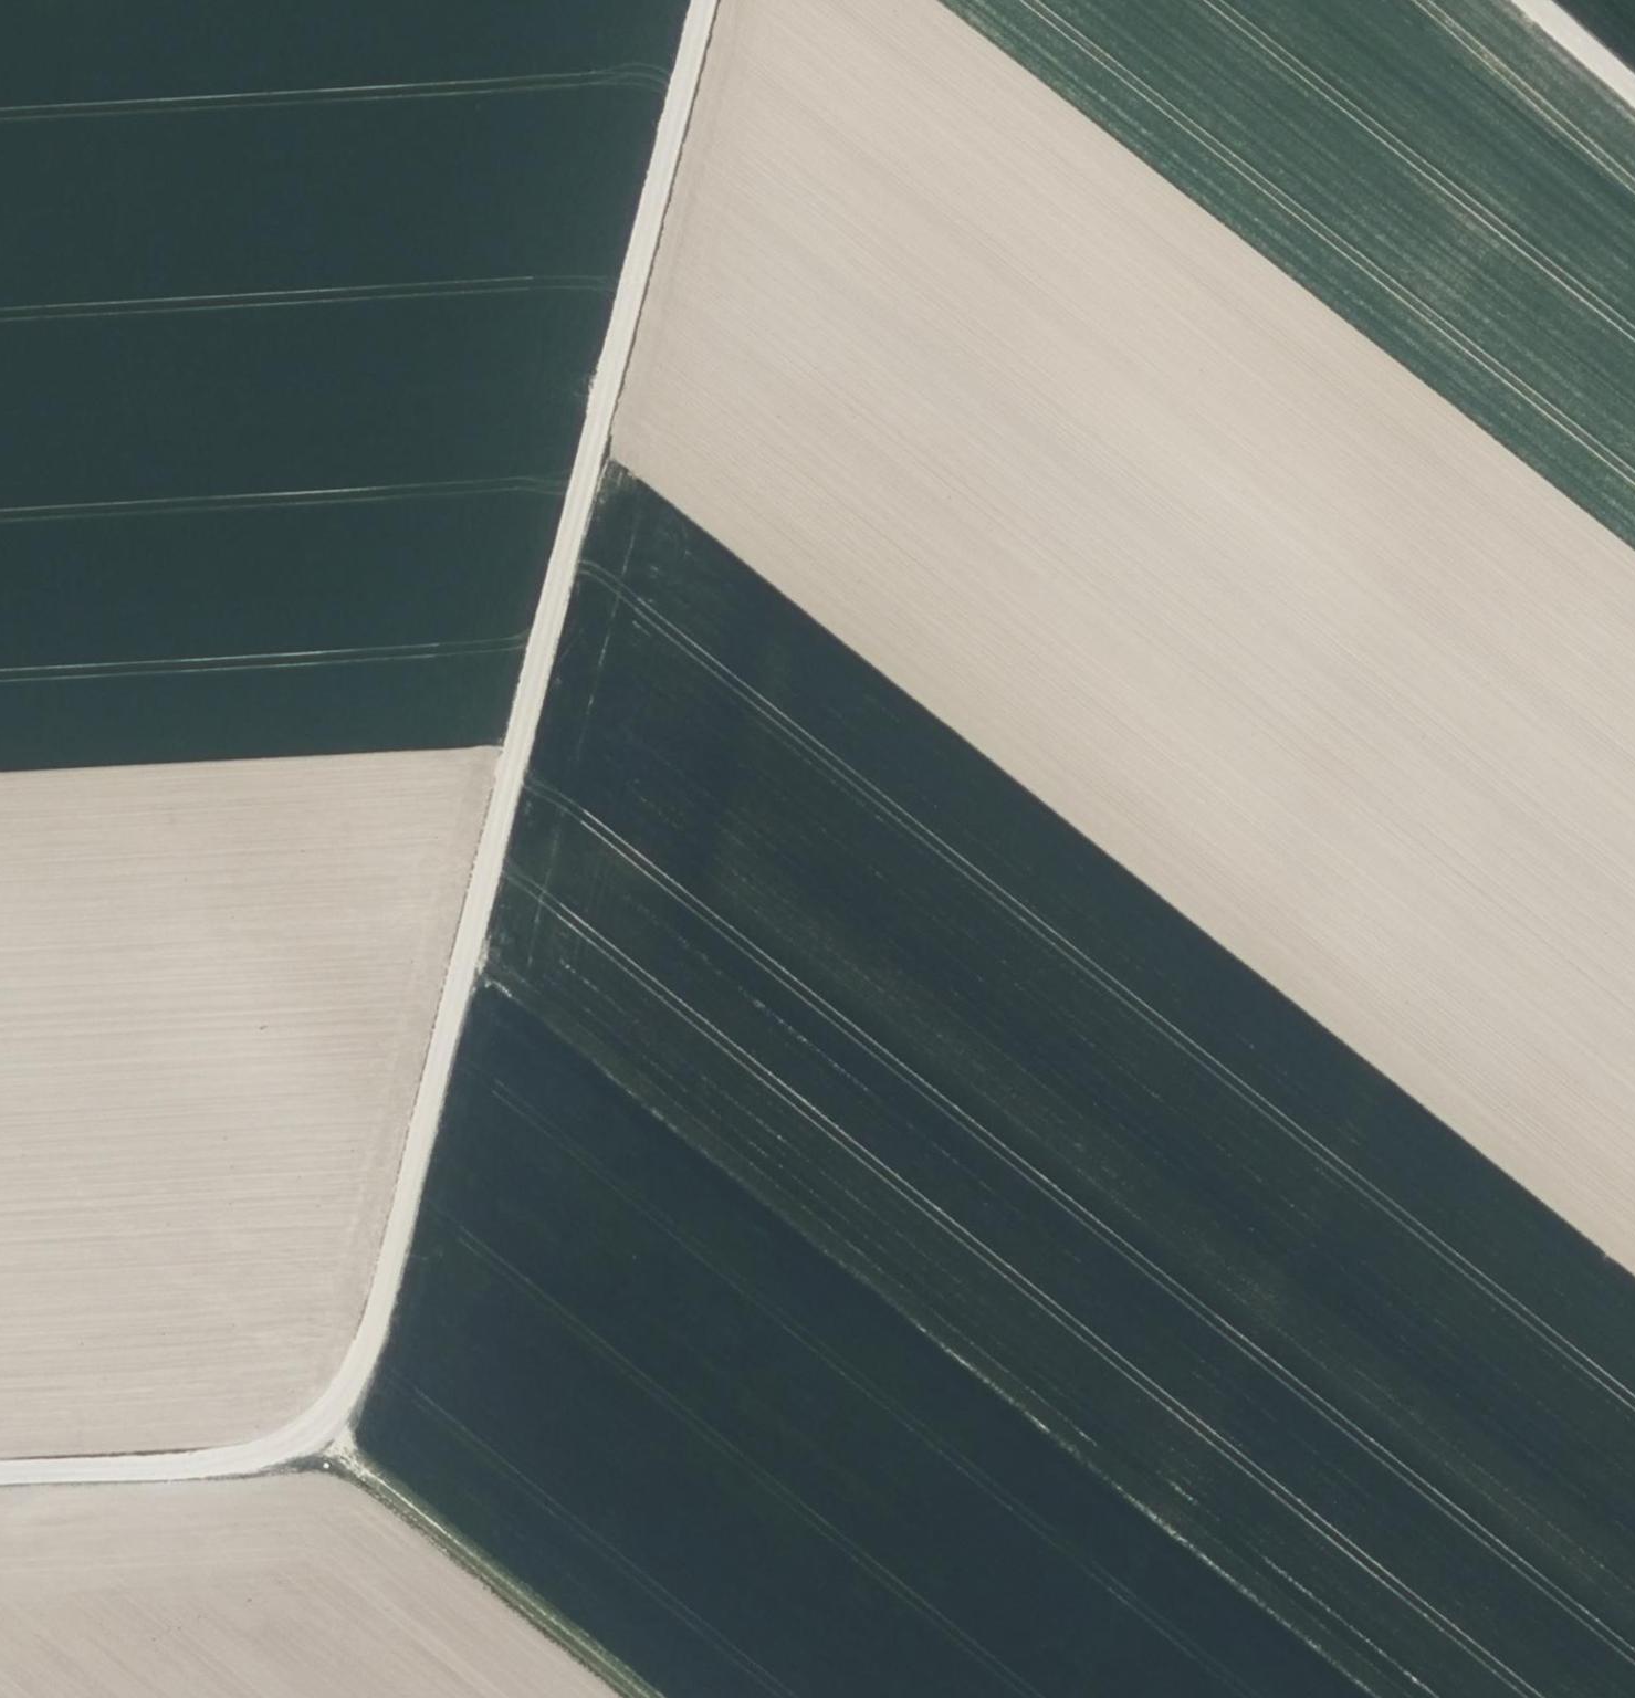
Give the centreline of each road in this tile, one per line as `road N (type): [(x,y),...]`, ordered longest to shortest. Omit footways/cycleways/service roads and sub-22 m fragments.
road 1 (track): [(0,1482),(322,1474),(701,0)]
road 2 (track): [(626,1697),(377,1500),(322,1474)]
road 3 (track): [(1532,0),(1634,90)]

